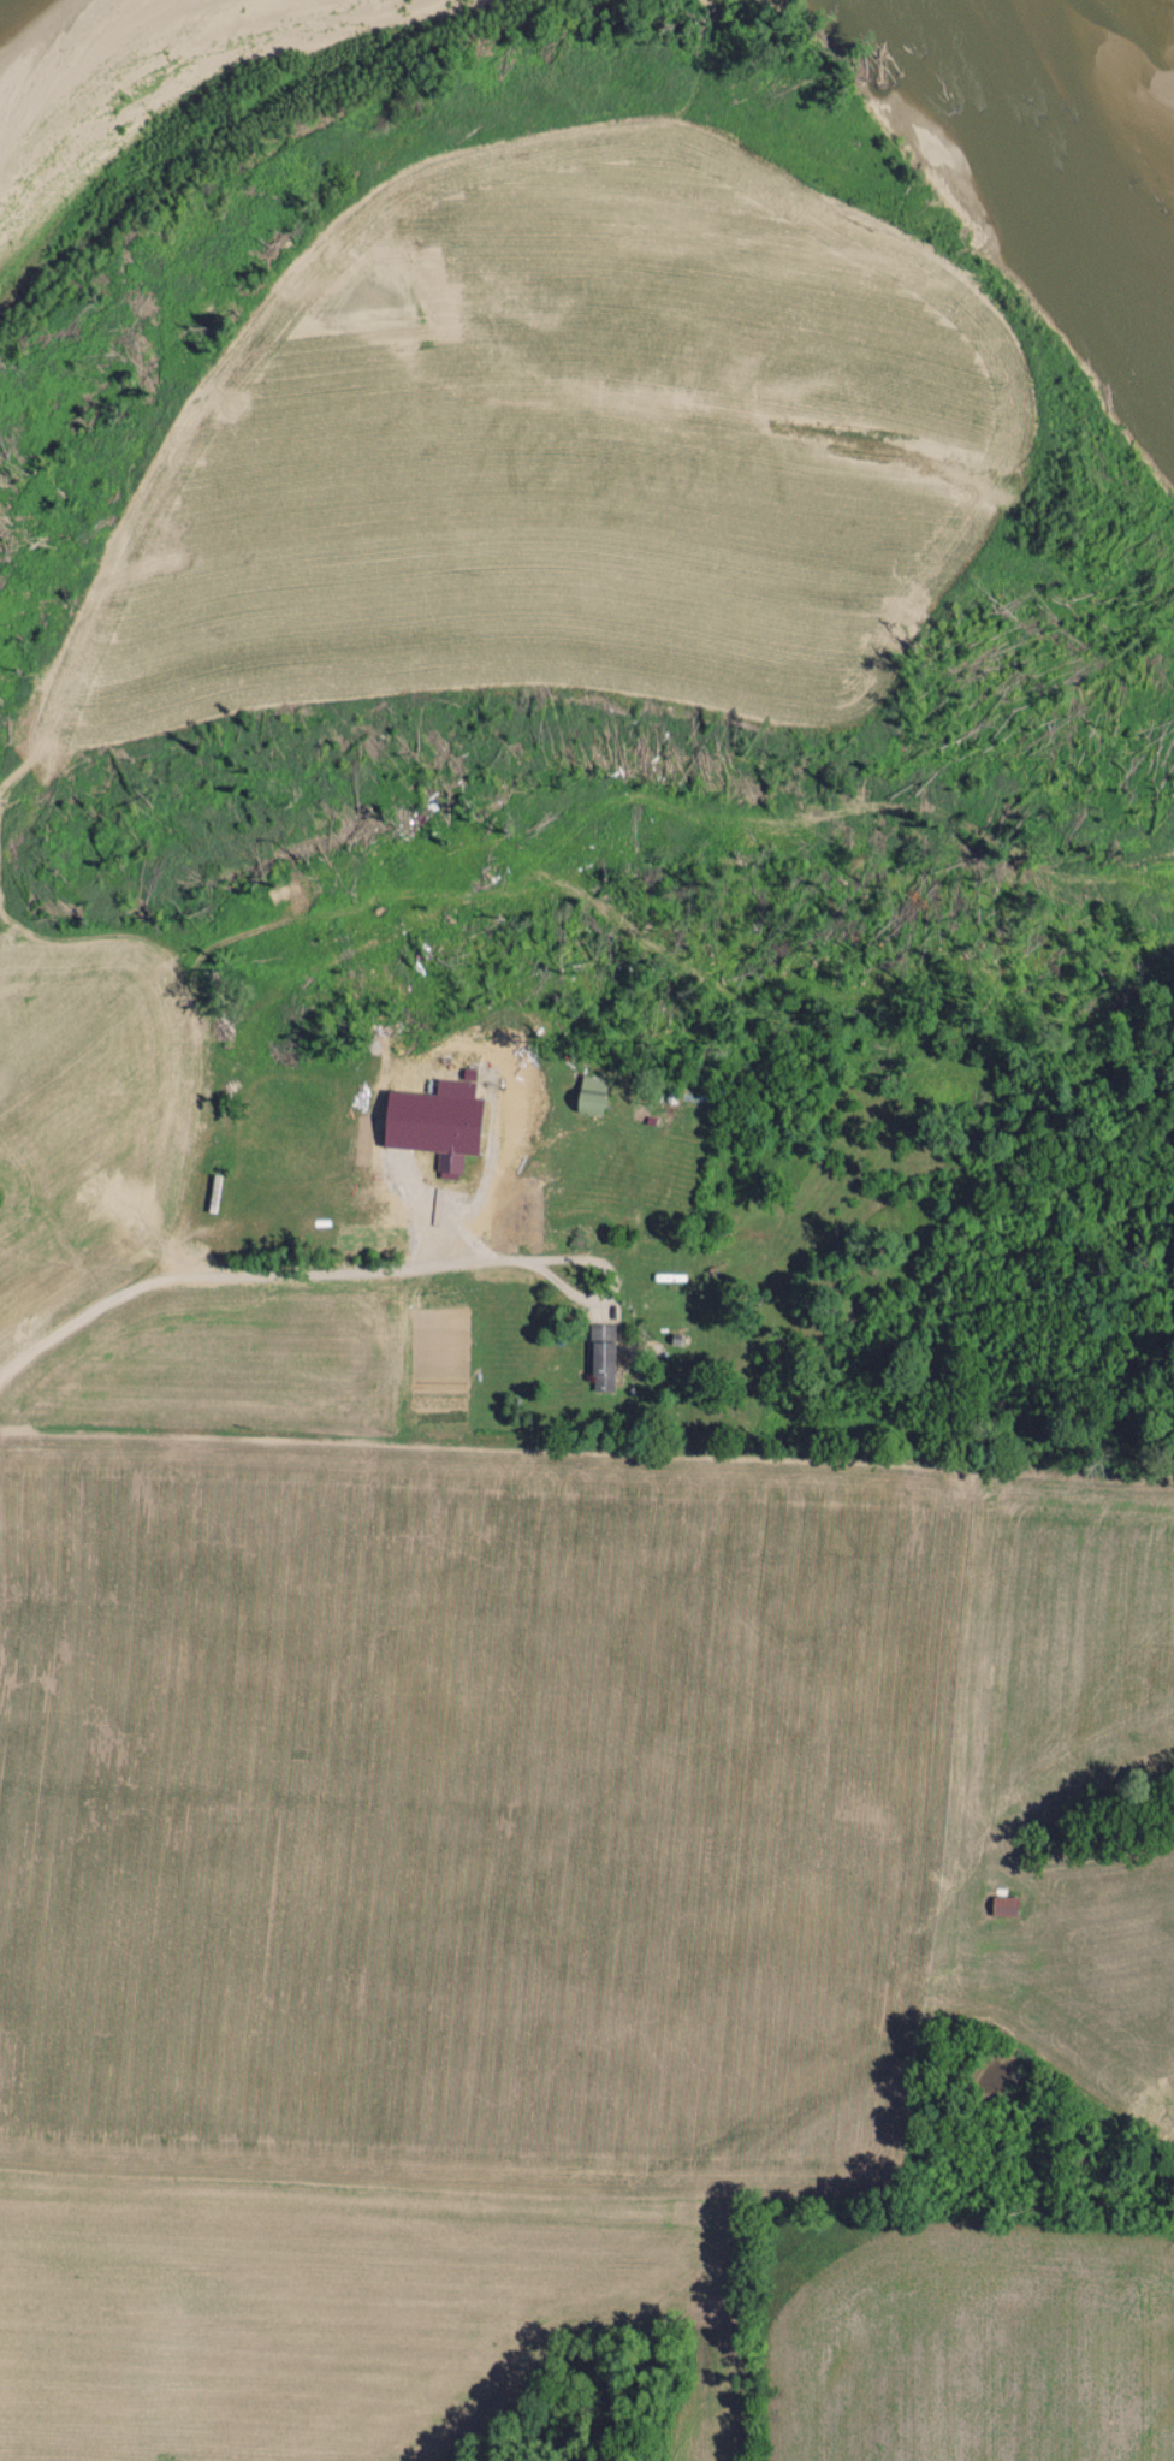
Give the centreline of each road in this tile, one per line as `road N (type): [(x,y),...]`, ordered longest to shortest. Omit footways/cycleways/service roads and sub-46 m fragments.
road 1 (residential): [(0,1378),(118,1295),(170,1276),(516,1258)]

